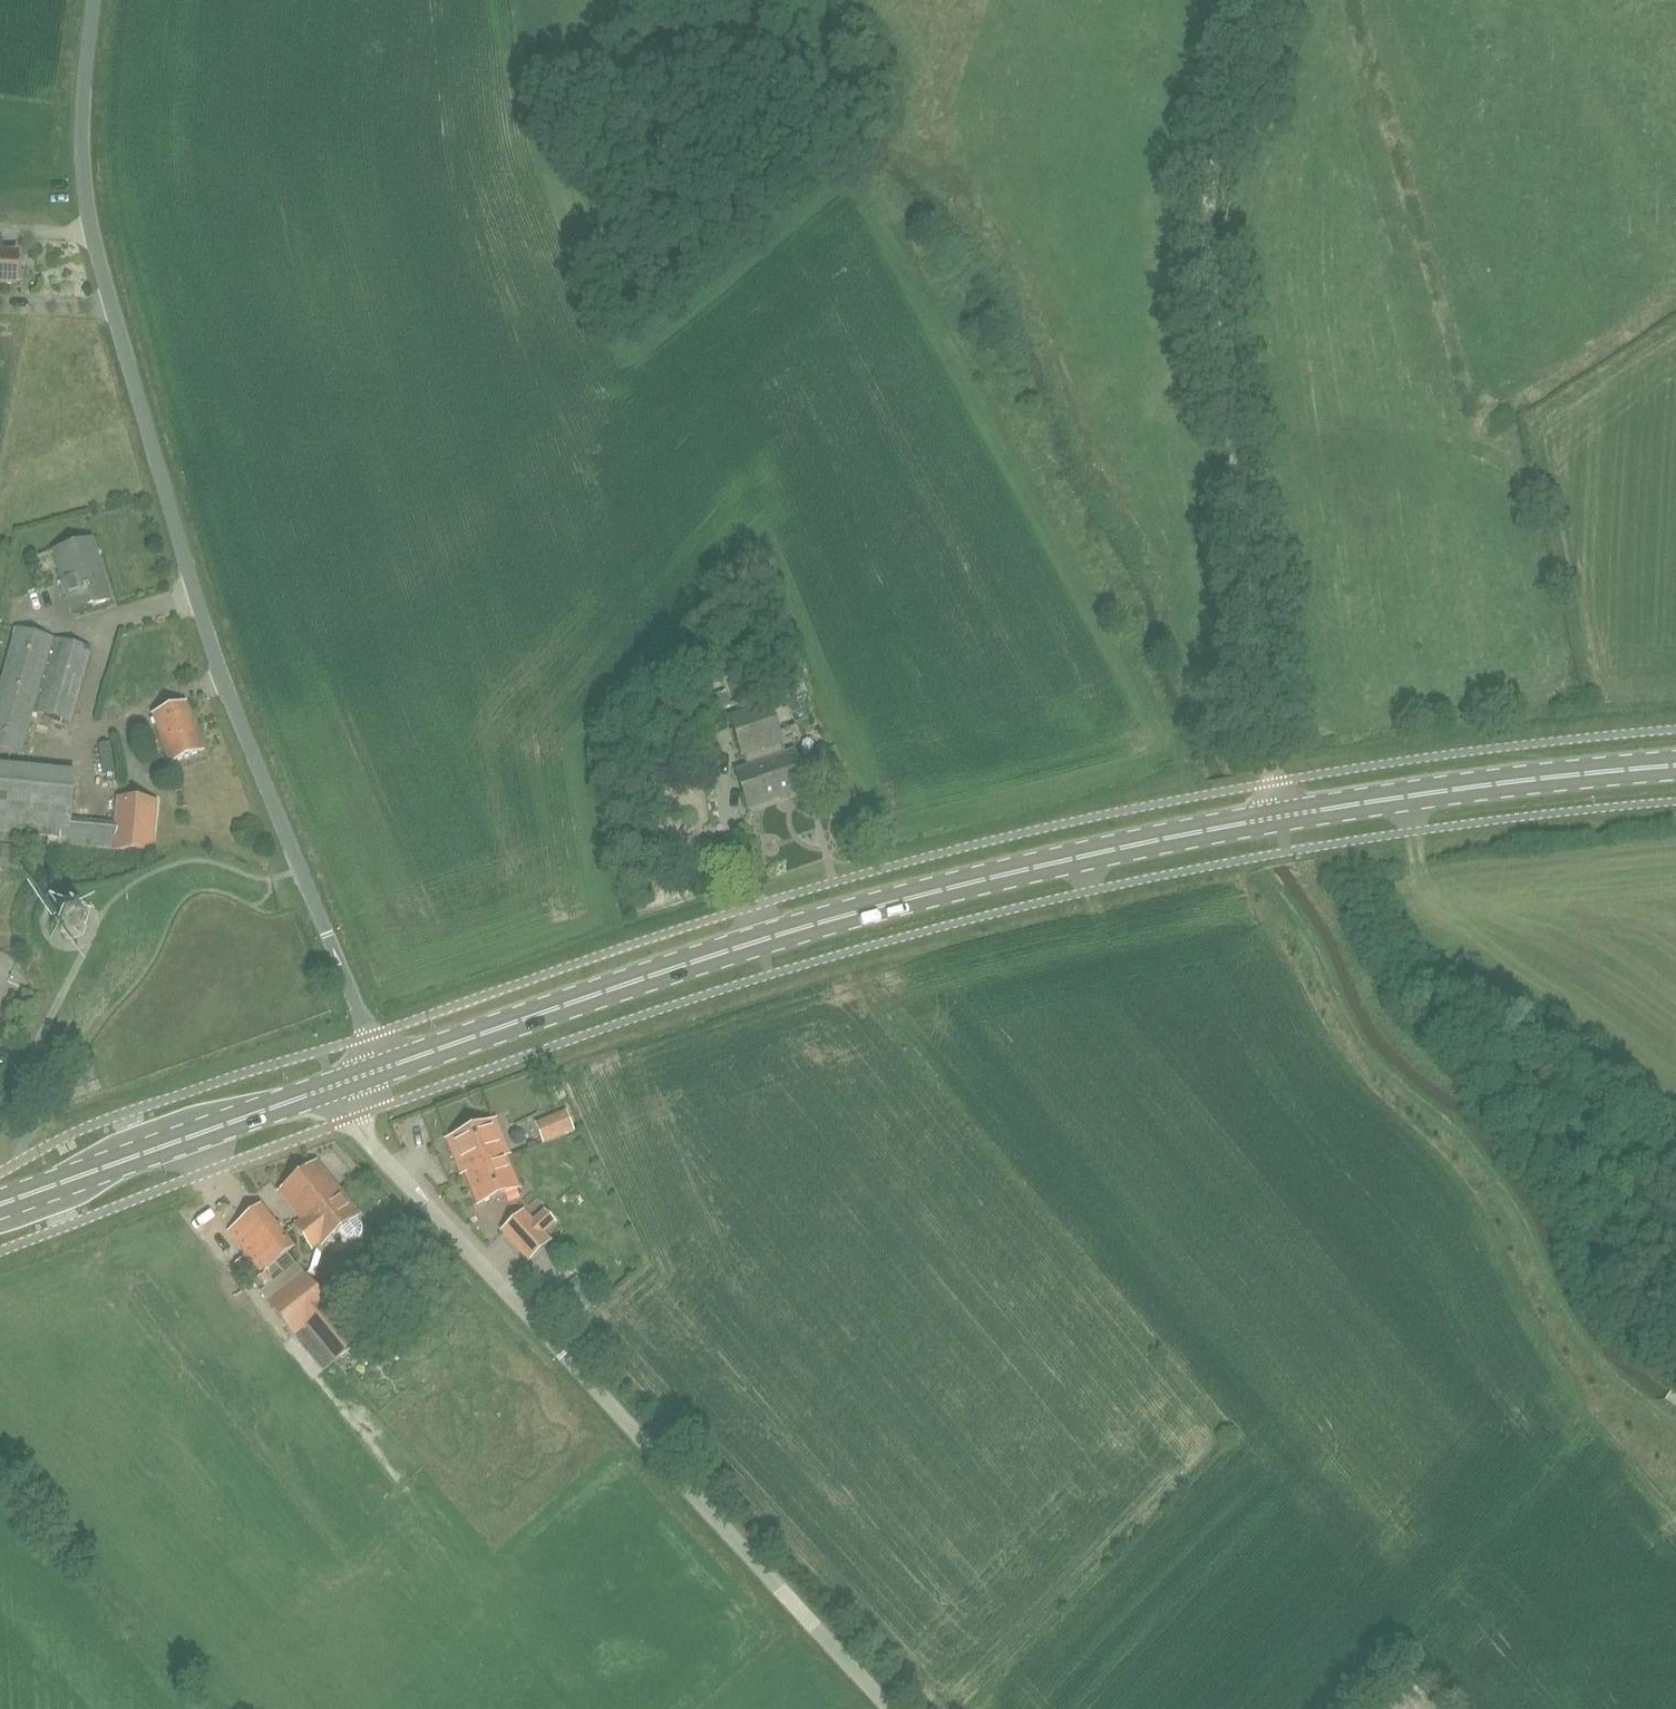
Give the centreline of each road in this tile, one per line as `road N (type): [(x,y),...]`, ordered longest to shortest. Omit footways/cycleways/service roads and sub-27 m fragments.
road 1 (unclassified): [(379,1070),(239,715),(108,251),(94,157),(100,0)]
road 2 (primary): [(379,1070),(783,937),(1000,876),(1281,816)]
road 3 (unclassified): [(891,1708),(350,1121),(335,1086)]
road 4 (track): [(1277,781),(1212,230),(1222,143),(1272,0)]
road 5 (primary): [(1281,816),(1675,767)]
road 6 (primary): [(0,1207),(335,1086)]

